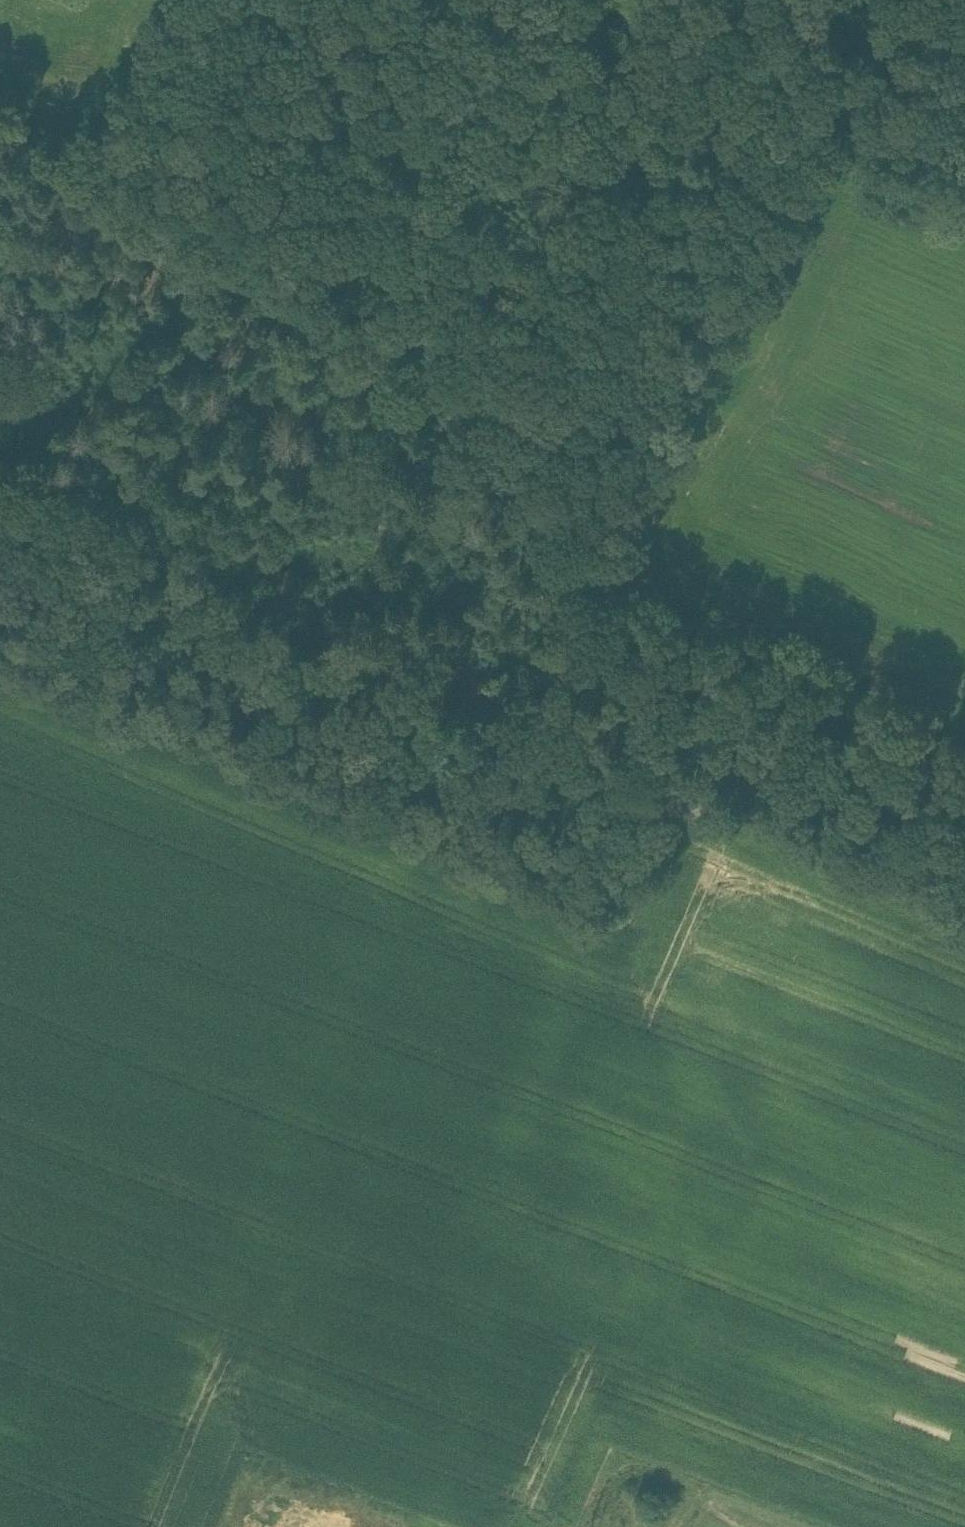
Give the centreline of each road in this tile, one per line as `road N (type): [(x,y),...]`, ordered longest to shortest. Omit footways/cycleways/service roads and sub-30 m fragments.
road 1 (track): [(964,839),(502,647)]
road 2 (track): [(875,795),(793,715),(781,673),(792,639)]
road 3 (track): [(451,629),(502,647),(604,552)]
road 4 (track): [(487,496),(656,576)]

